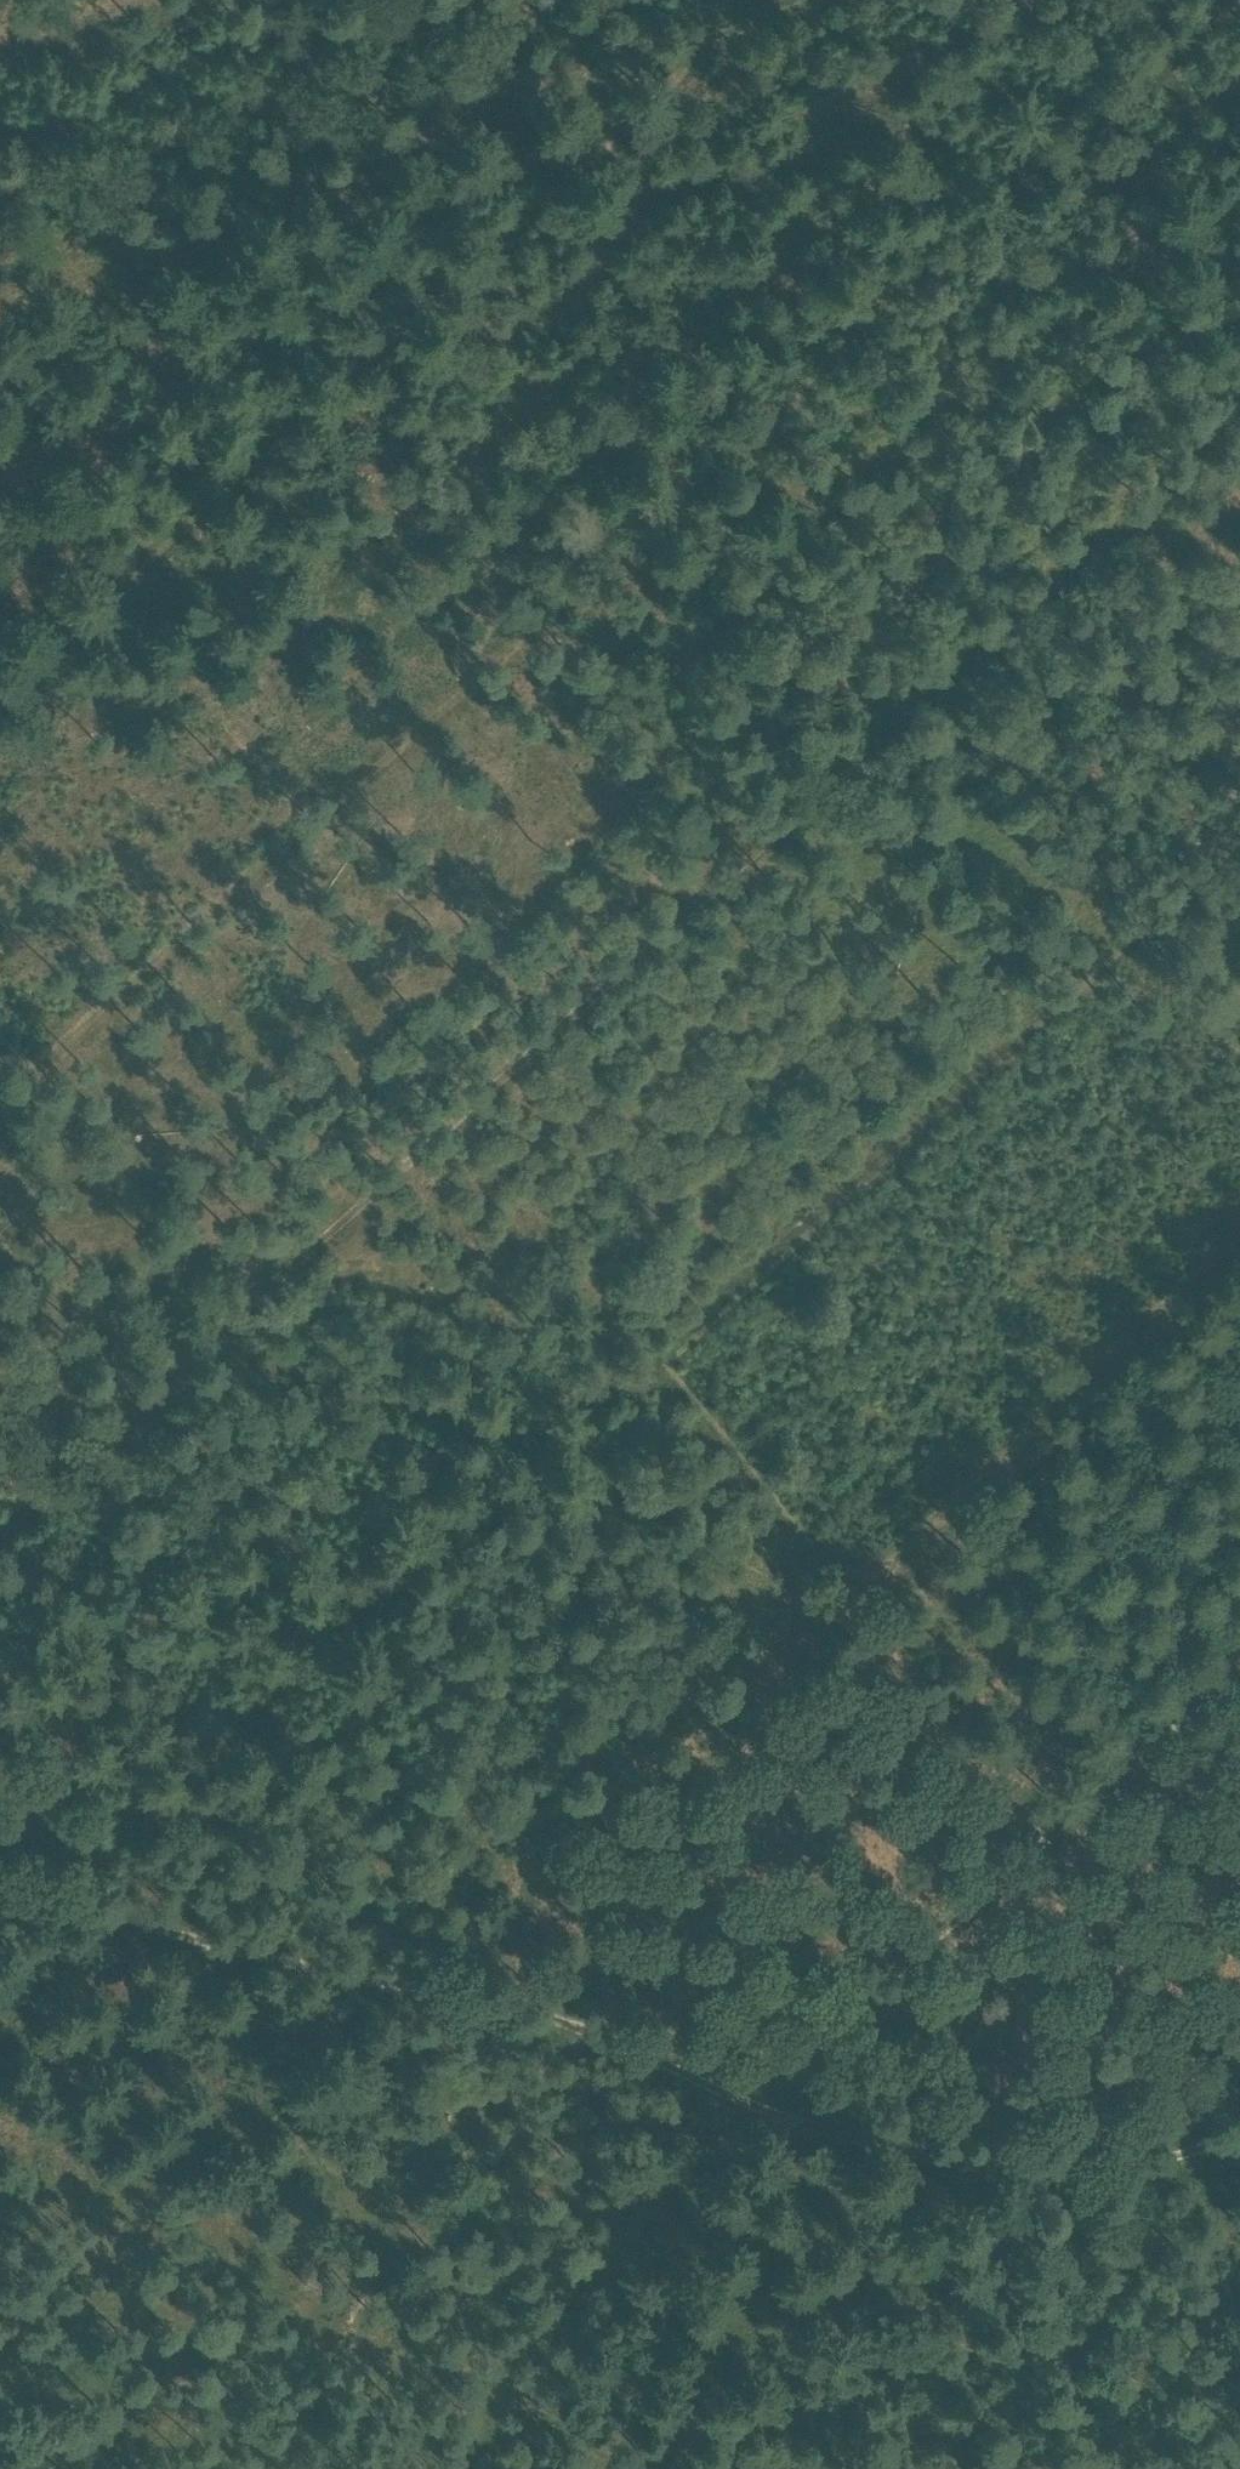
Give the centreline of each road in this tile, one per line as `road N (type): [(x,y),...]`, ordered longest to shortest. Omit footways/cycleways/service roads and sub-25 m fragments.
road 1 (track): [(1239,421),(0,1549)]
road 2 (track): [(0,1122),(1231,0)]
road 3 (track): [(1239,858),(79,1917)]
road 4 (track): [(0,1893),(97,1922),(281,1964),(422,1984),(563,2022),(699,2102),(776,2132),(1001,2165),(1138,2160),(1239,2130)]
road 5 (track): [(1239,1272),(449,1992)]
road 6 (track): [(1239,1672),(739,2117),(485,2389)]
road 7 (track): [(0,694),(507,233),(703,41)]
road 8 (track): [(0,318),(807,0)]

